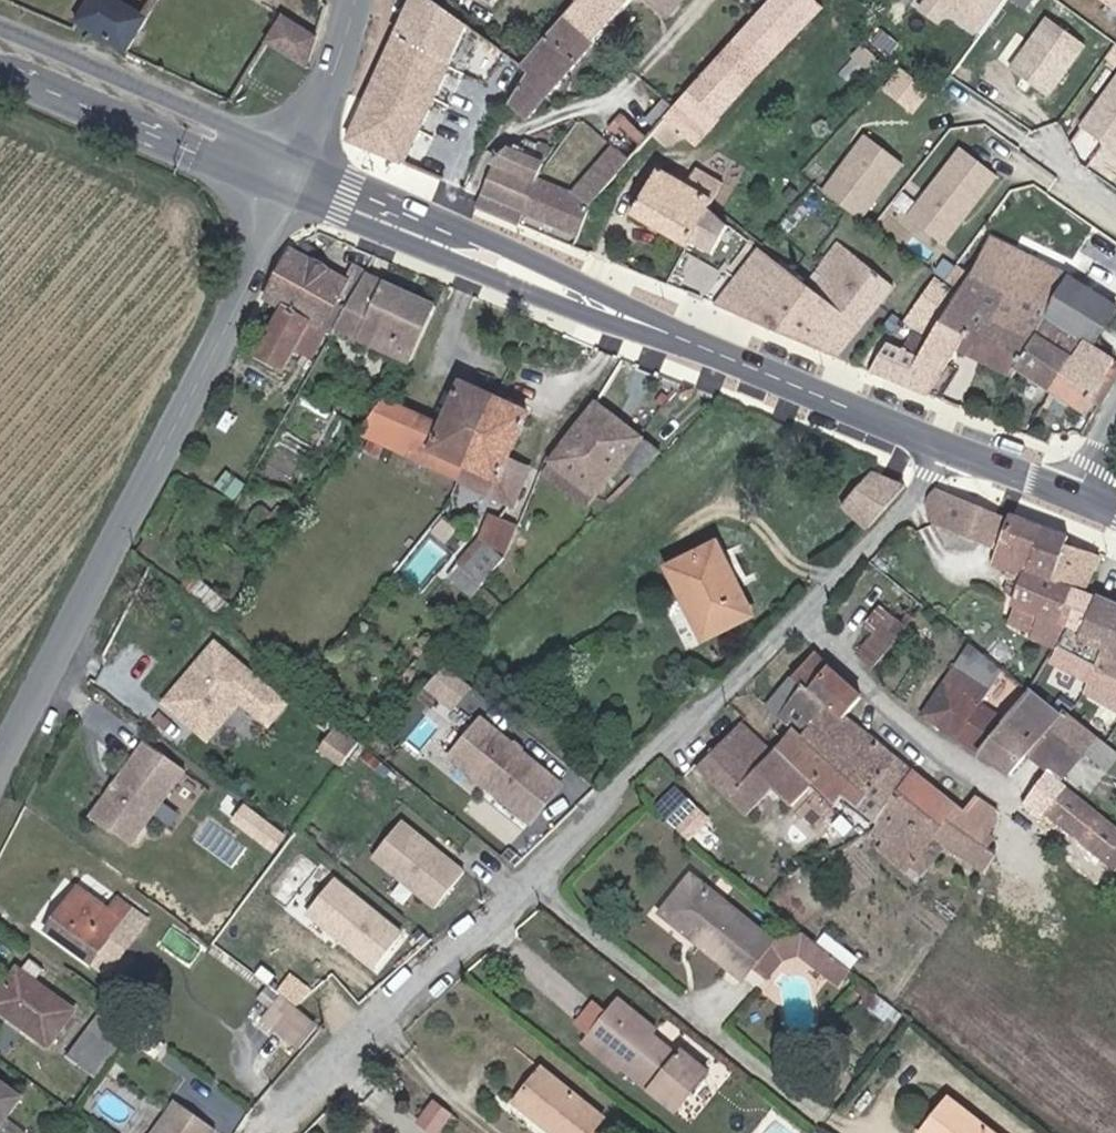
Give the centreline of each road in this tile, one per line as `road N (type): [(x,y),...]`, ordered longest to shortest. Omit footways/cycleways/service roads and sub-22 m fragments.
road 1 (unclassified): [(311,1092),(539,891),(803,619),(947,446)]
road 2 (tertiary): [(291,197),(0,764)]
road 3 (primary): [(691,342),(305,157)]
road 4 (primary): [(291,197),(480,274),(691,342)]
road 5 (primary): [(305,157),(0,25)]
road 6 (primary): [(0,75),(291,197)]
road 7 (primary): [(691,342),(947,446)]
road 8 (secondary): [(305,157),(354,0)]
road 9 (primary): [(947,446),(1068,500)]

